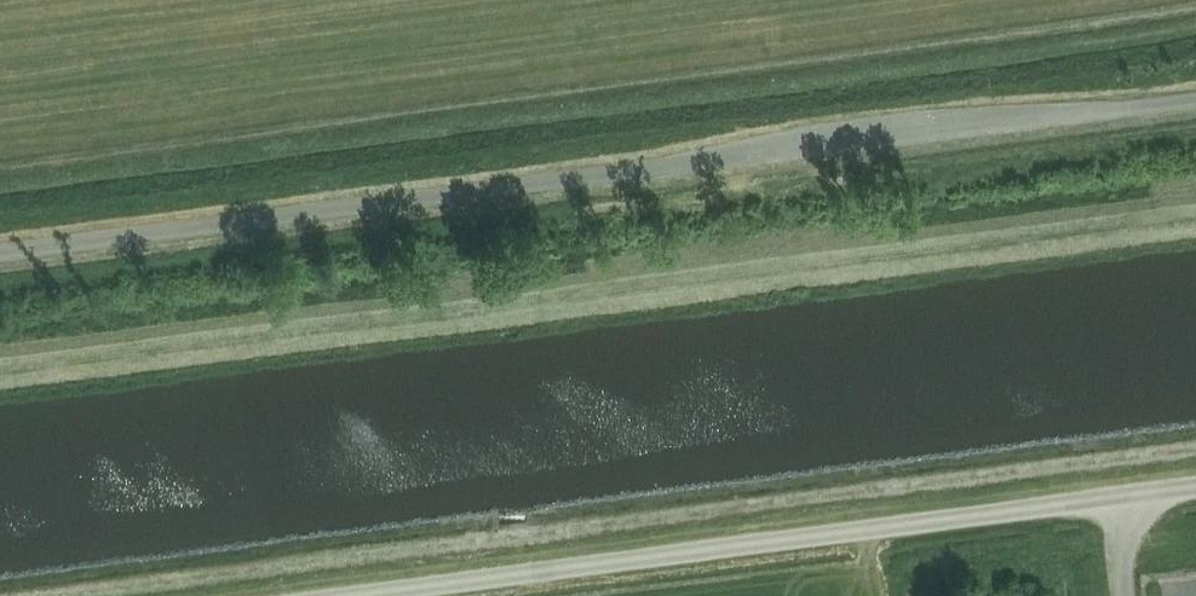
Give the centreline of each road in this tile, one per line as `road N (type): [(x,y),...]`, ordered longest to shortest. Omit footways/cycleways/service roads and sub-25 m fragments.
road 1 (unclassified): [(1195,100),(0,253)]
road 2 (unclassified): [(400,595),(1195,492)]

